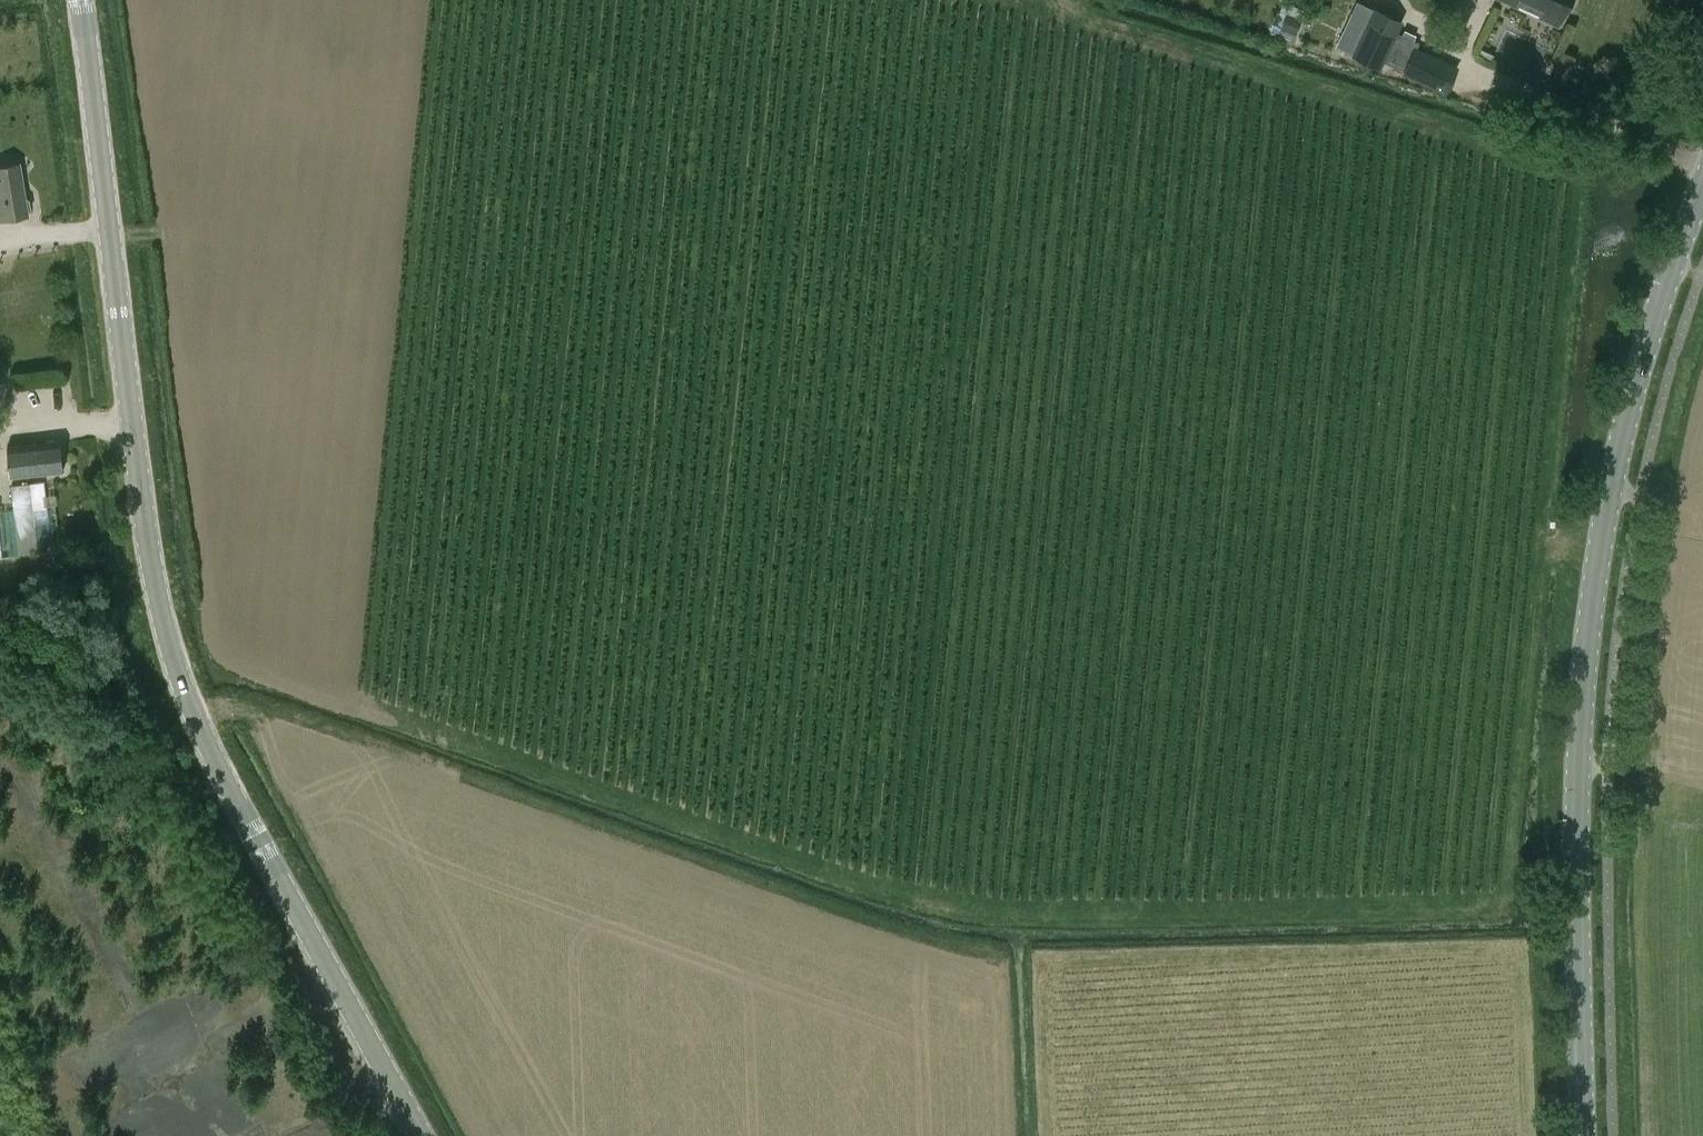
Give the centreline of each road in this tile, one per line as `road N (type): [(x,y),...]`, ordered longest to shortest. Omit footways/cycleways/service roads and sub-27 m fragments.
road 1 (tertiary): [(418,1135),(202,747),(165,648),(82,0)]
road 2 (tertiary): [(1584,1135),(1577,879),(1595,567),(1643,360),(1702,185)]

